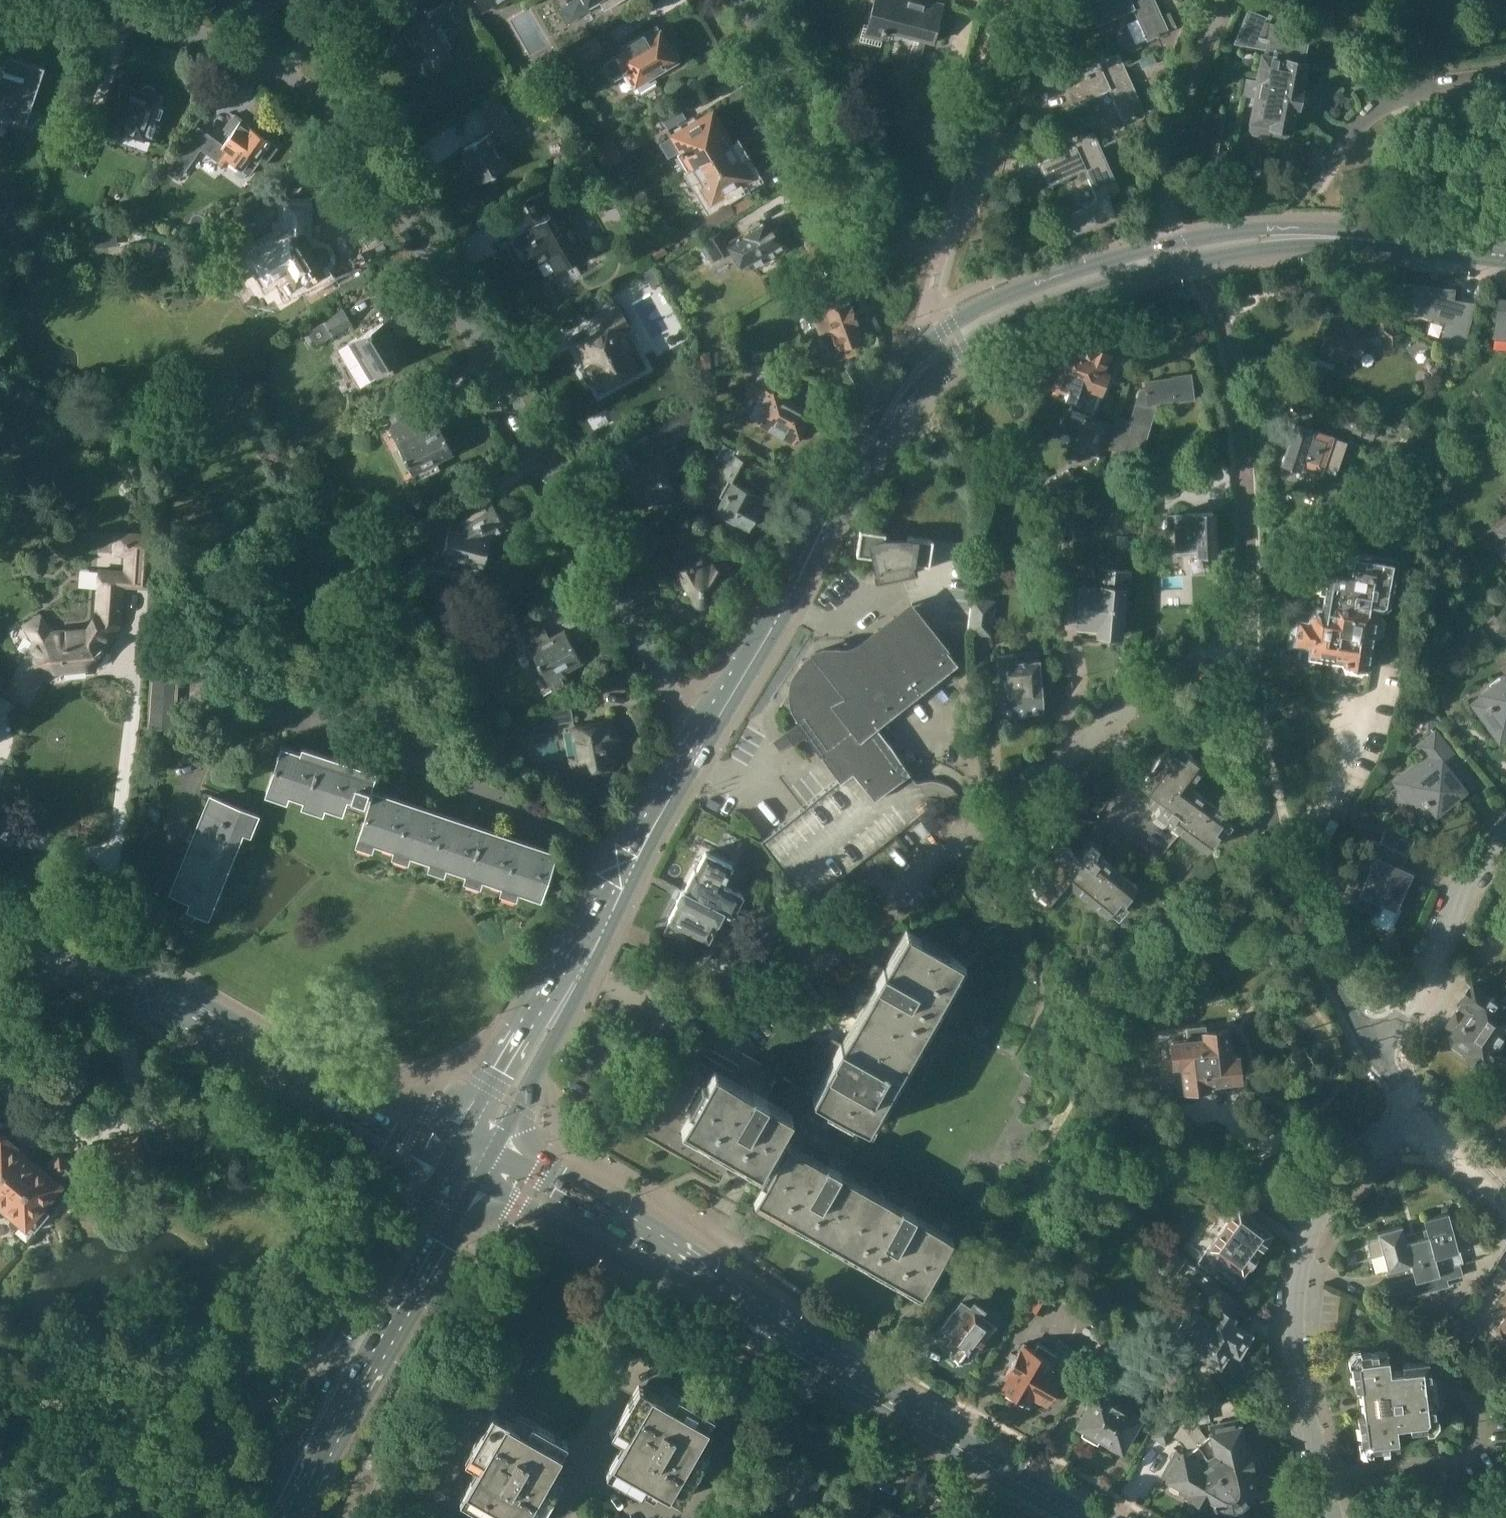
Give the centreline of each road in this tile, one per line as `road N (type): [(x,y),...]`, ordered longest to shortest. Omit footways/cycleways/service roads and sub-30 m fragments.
road 1 (residential): [(98,0),(214,43),(322,107),(390,191),(683,718),(701,738)]
road 2 (residential): [(732,1029),(1249,612)]
road 3 (primary): [(890,407),(955,351),(1035,305),(1188,260),(1337,238)]
road 4 (residential): [(1379,1048),(1283,867),(1265,783),(1249,612)]
road 5 (primary): [(482,1141),(701,738)]
road 6 (residential): [(1334,1517),(1301,1395),(1300,1277),(1320,1214),(1349,1169),(1416,1114)]
road 7 (primary): [(271,1517),(462,1173)]
road 8 (primary): [(701,738),(890,407)]
road 9 (secondary): [(462,1173),(733,1325),(787,1344)]
road 10 (secondary): [(787,1344),(629,1221),(482,1141)]
road 11 (primary): [(1176,241),(1014,291),(970,315),(918,357),(890,407)]
road 12 (residential): [(749,0),(892,242),(945,229)]
road 13 (residential): [(1249,612),(1237,352),(1217,313)]
road 14 (secondary): [(787,1344),(1028,1485)]
road 15 (residential): [(1225,0),(1168,142),(1166,200),(1176,241)]
road 16 (residential): [(1379,1048),(1505,830)]
road 17 (residential): [(1019,0),(971,202),(945,229)]
road 18 (tertiary): [(482,1141),(428,1113),(261,1056)]
road 19 (residential): [(1307,186),(1377,109),(1408,94),(1505,77)]
road 20 (tertiary): [(261,1056),(462,1173)]
road 21 (tertiary): [(261,1056),(75,949)]
road 22 (primary): [(1337,238),(1505,258)]
road 23 (primary): [(1337,238),(1285,226),(1176,241)]
road 24 (residential): [(1505,1200),(1416,1114)]

